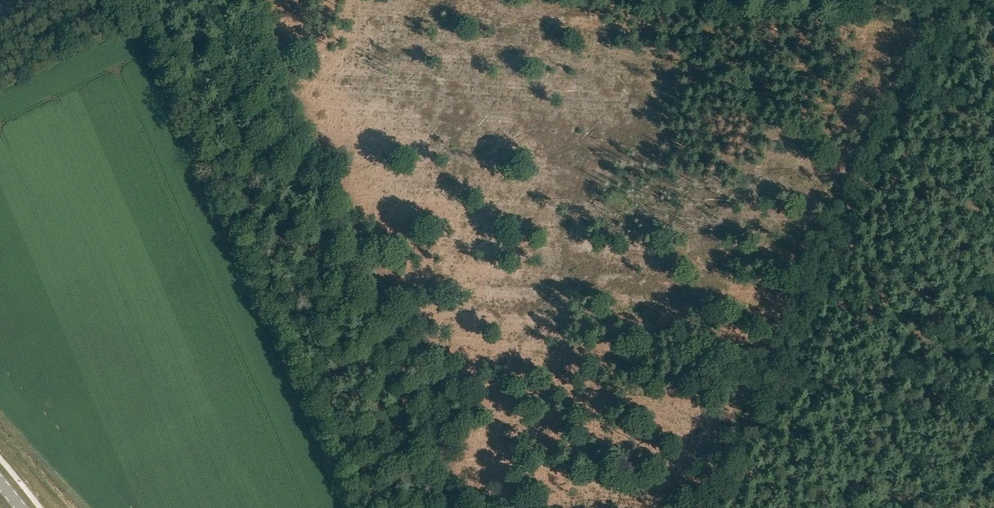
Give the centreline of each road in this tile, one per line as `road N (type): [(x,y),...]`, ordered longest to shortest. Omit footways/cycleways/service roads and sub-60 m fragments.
road 1 (track): [(700,507),(952,0)]
road 2 (track): [(265,31),(436,424),(448,507)]

